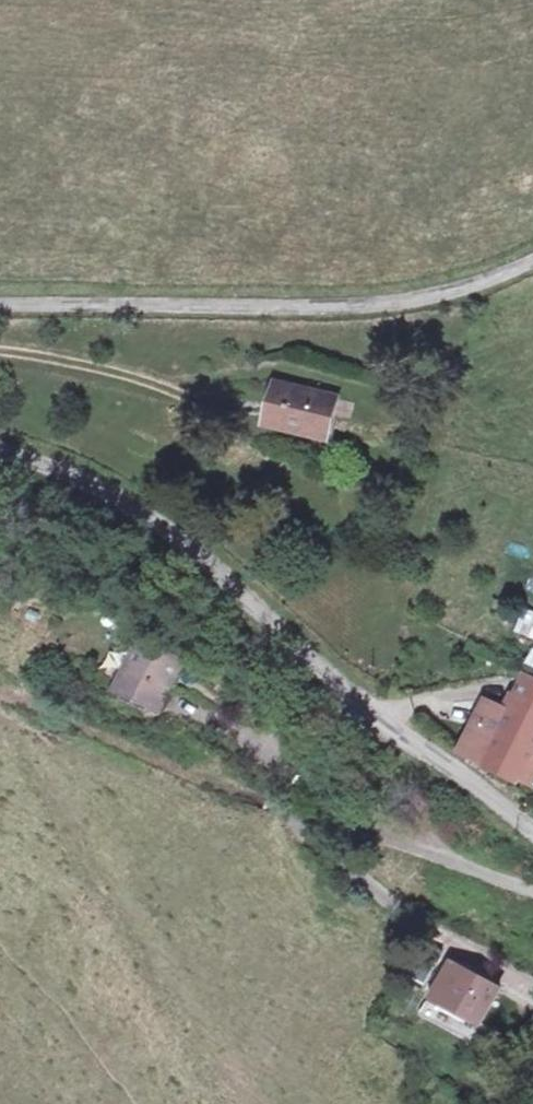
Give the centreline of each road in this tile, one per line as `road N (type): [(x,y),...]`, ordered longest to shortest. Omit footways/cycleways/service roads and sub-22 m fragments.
road 1 (unclassified): [(532,829),(366,704),(166,521),(0,448)]
road 2 (unclassified): [(0,303),(375,307),(437,297),(532,262)]

